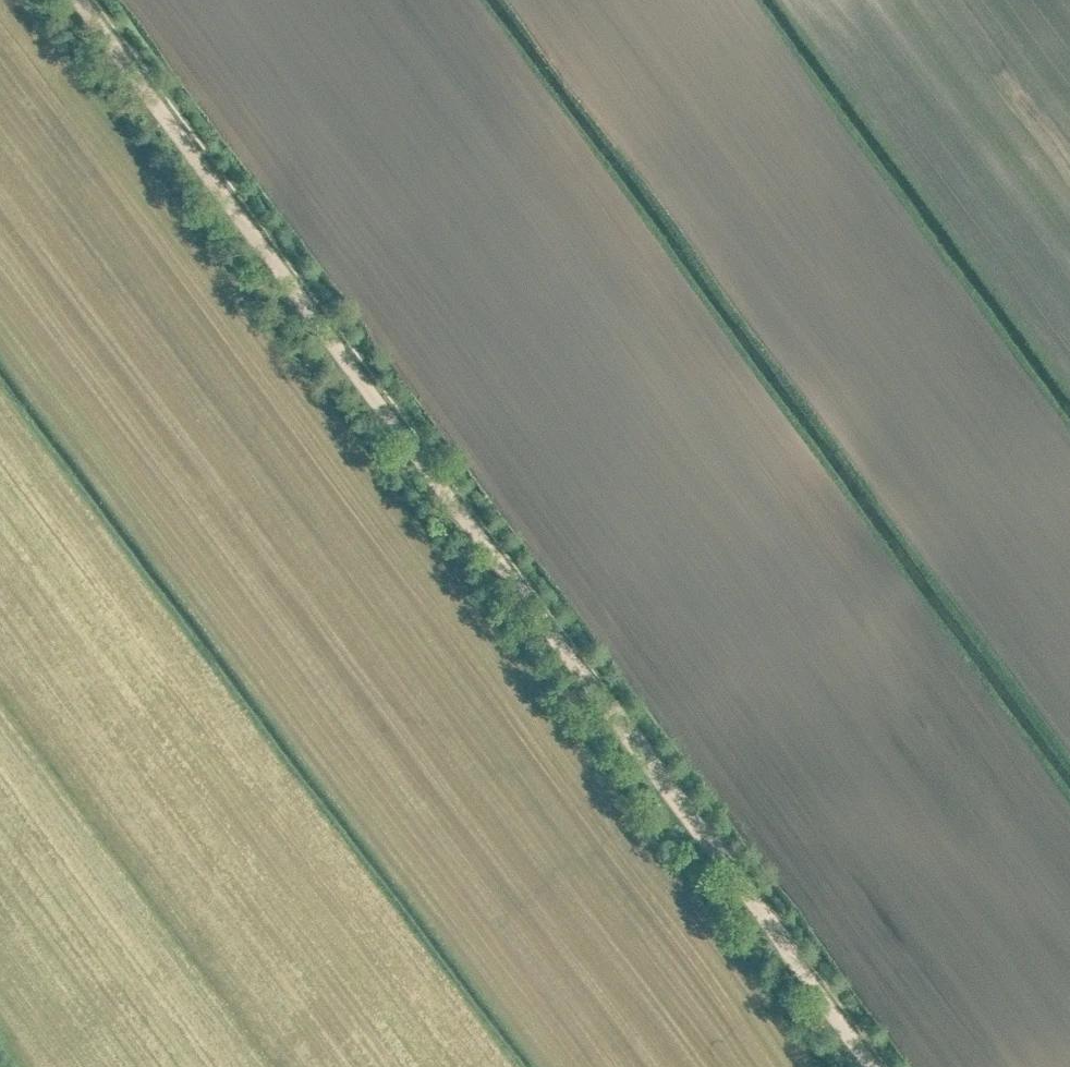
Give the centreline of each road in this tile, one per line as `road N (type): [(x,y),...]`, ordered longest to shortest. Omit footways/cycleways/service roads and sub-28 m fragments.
road 1 (track): [(873,1066),(84,0)]

